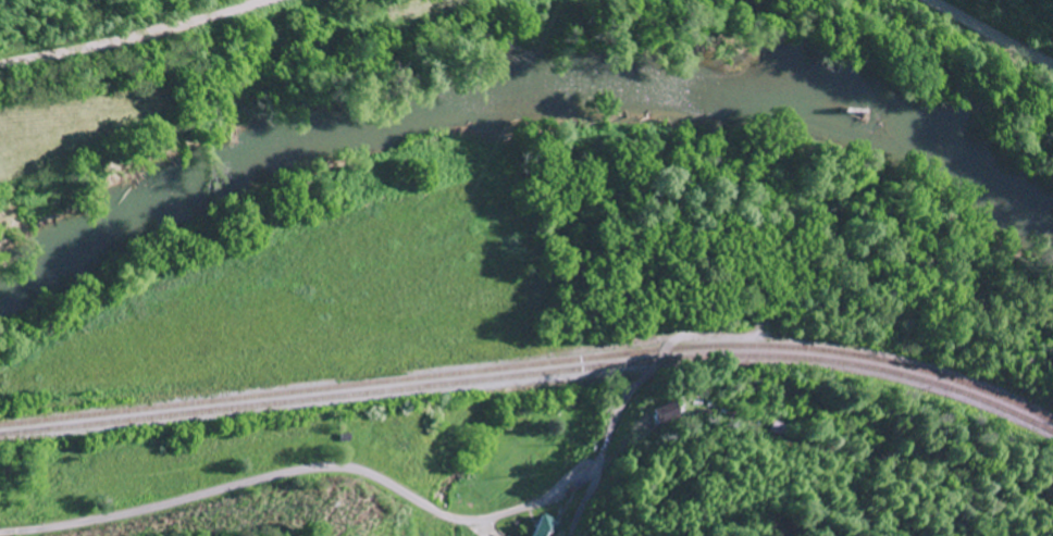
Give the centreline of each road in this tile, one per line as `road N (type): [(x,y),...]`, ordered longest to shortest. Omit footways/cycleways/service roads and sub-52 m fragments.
road 1 (residential): [(0,535),(122,518),(323,471),(371,476),(433,511),(484,520),(577,489),(600,468)]
road 2 (residential): [(988,535),(755,438),(630,438),(604,454),(600,468)]
road 3 (residential): [(273,0),(0,64)]
road 4 (residential): [(1052,68),(931,0)]

